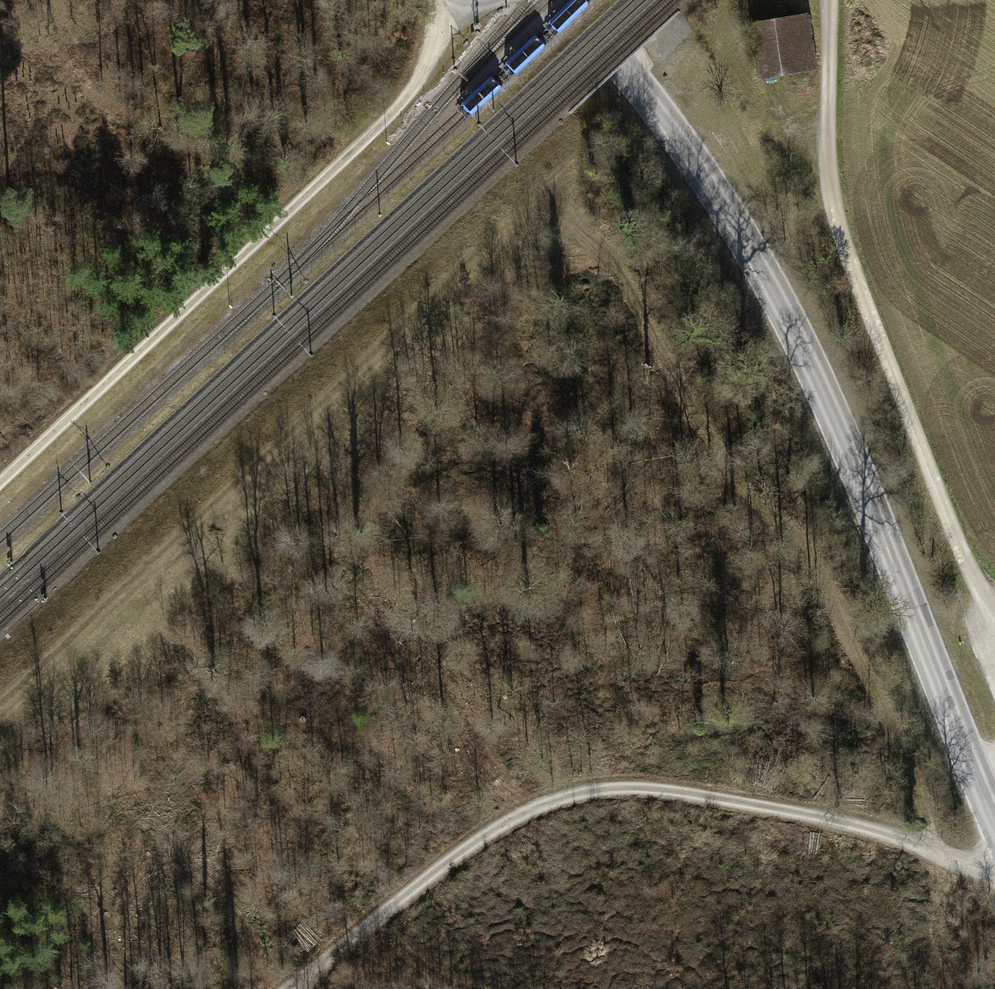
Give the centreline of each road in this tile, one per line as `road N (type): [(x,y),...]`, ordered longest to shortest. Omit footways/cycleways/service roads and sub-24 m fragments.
road 1 (tertiary): [(576,0),(649,94),(768,280),(840,430),(994,822)]
road 2 (track): [(994,859),(966,862),(811,813),(622,782),(517,811),(399,897),(306,975),(302,988)]
road 3 (track): [(560,185),(0,706)]
road 4 (track): [(0,483),(403,97),(443,37),(442,0)]
road 5 (track): [(832,0),(824,139),(839,228),(994,634)]

